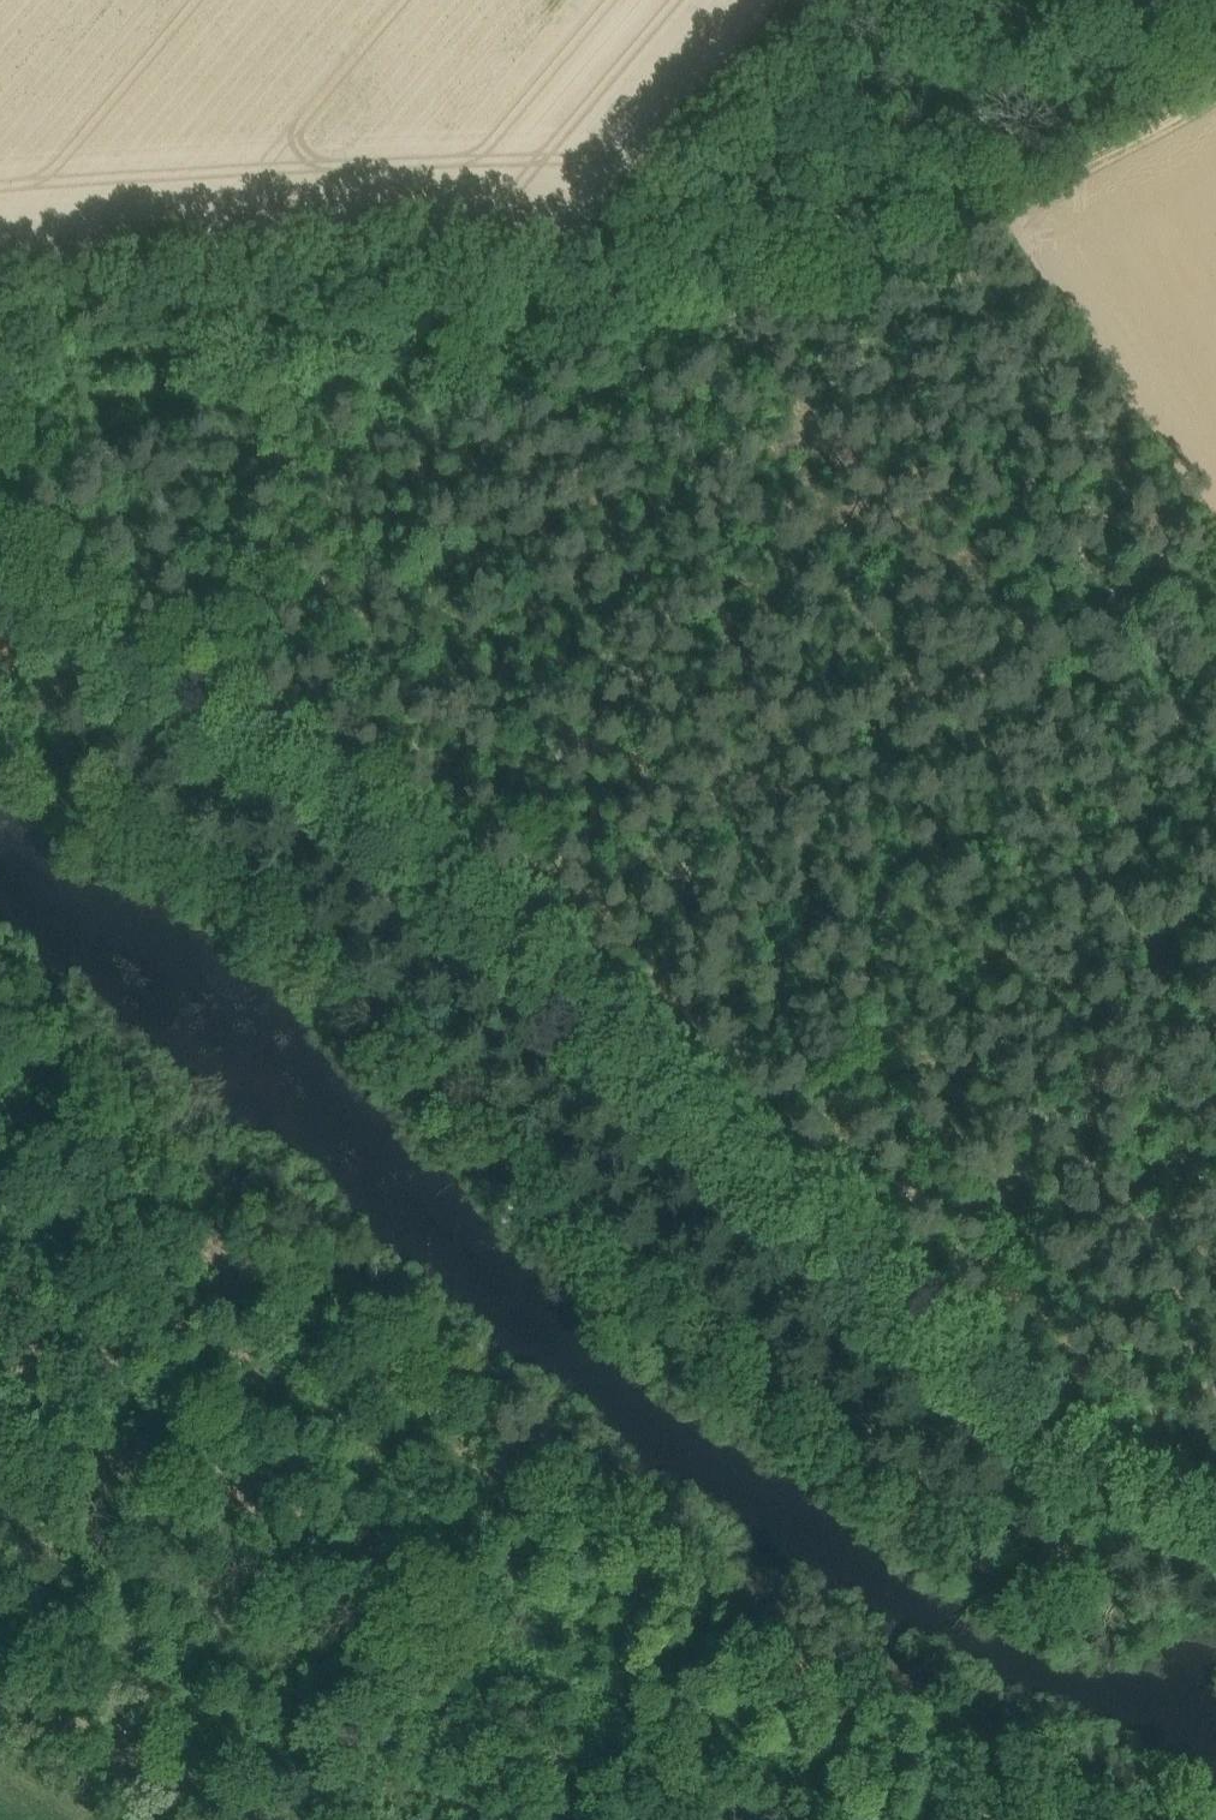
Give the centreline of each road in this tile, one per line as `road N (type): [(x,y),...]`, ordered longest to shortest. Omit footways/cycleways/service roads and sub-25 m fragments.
road 1 (track): [(0,612),(277,748),(373,808),(1099,1473),(1138,1494),(1215,1517)]
road 2 (track): [(1215,88),(927,241),(718,319),(559,348),(0,409)]
road 3 (track): [(314,1819),(0,1654)]

